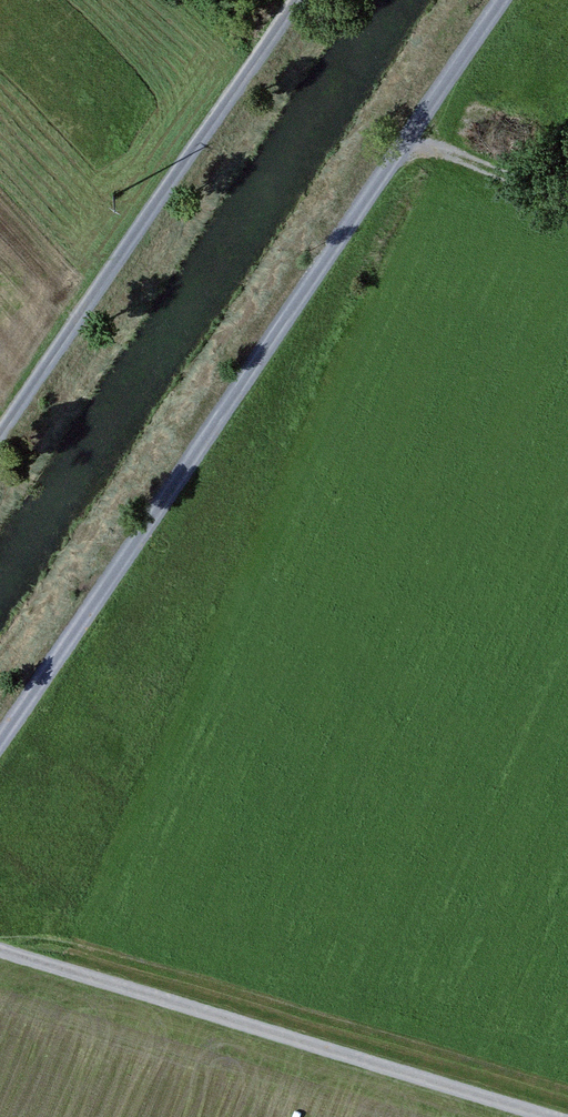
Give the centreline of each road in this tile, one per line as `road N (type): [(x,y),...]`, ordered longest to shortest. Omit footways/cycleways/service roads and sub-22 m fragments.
road 1 (track): [(506,0),(0,745)]
road 2 (track): [(552,1116),(0,950)]
road 3 (track): [(300,0),(0,446)]
road 4 (track): [(567,194),(404,146)]

